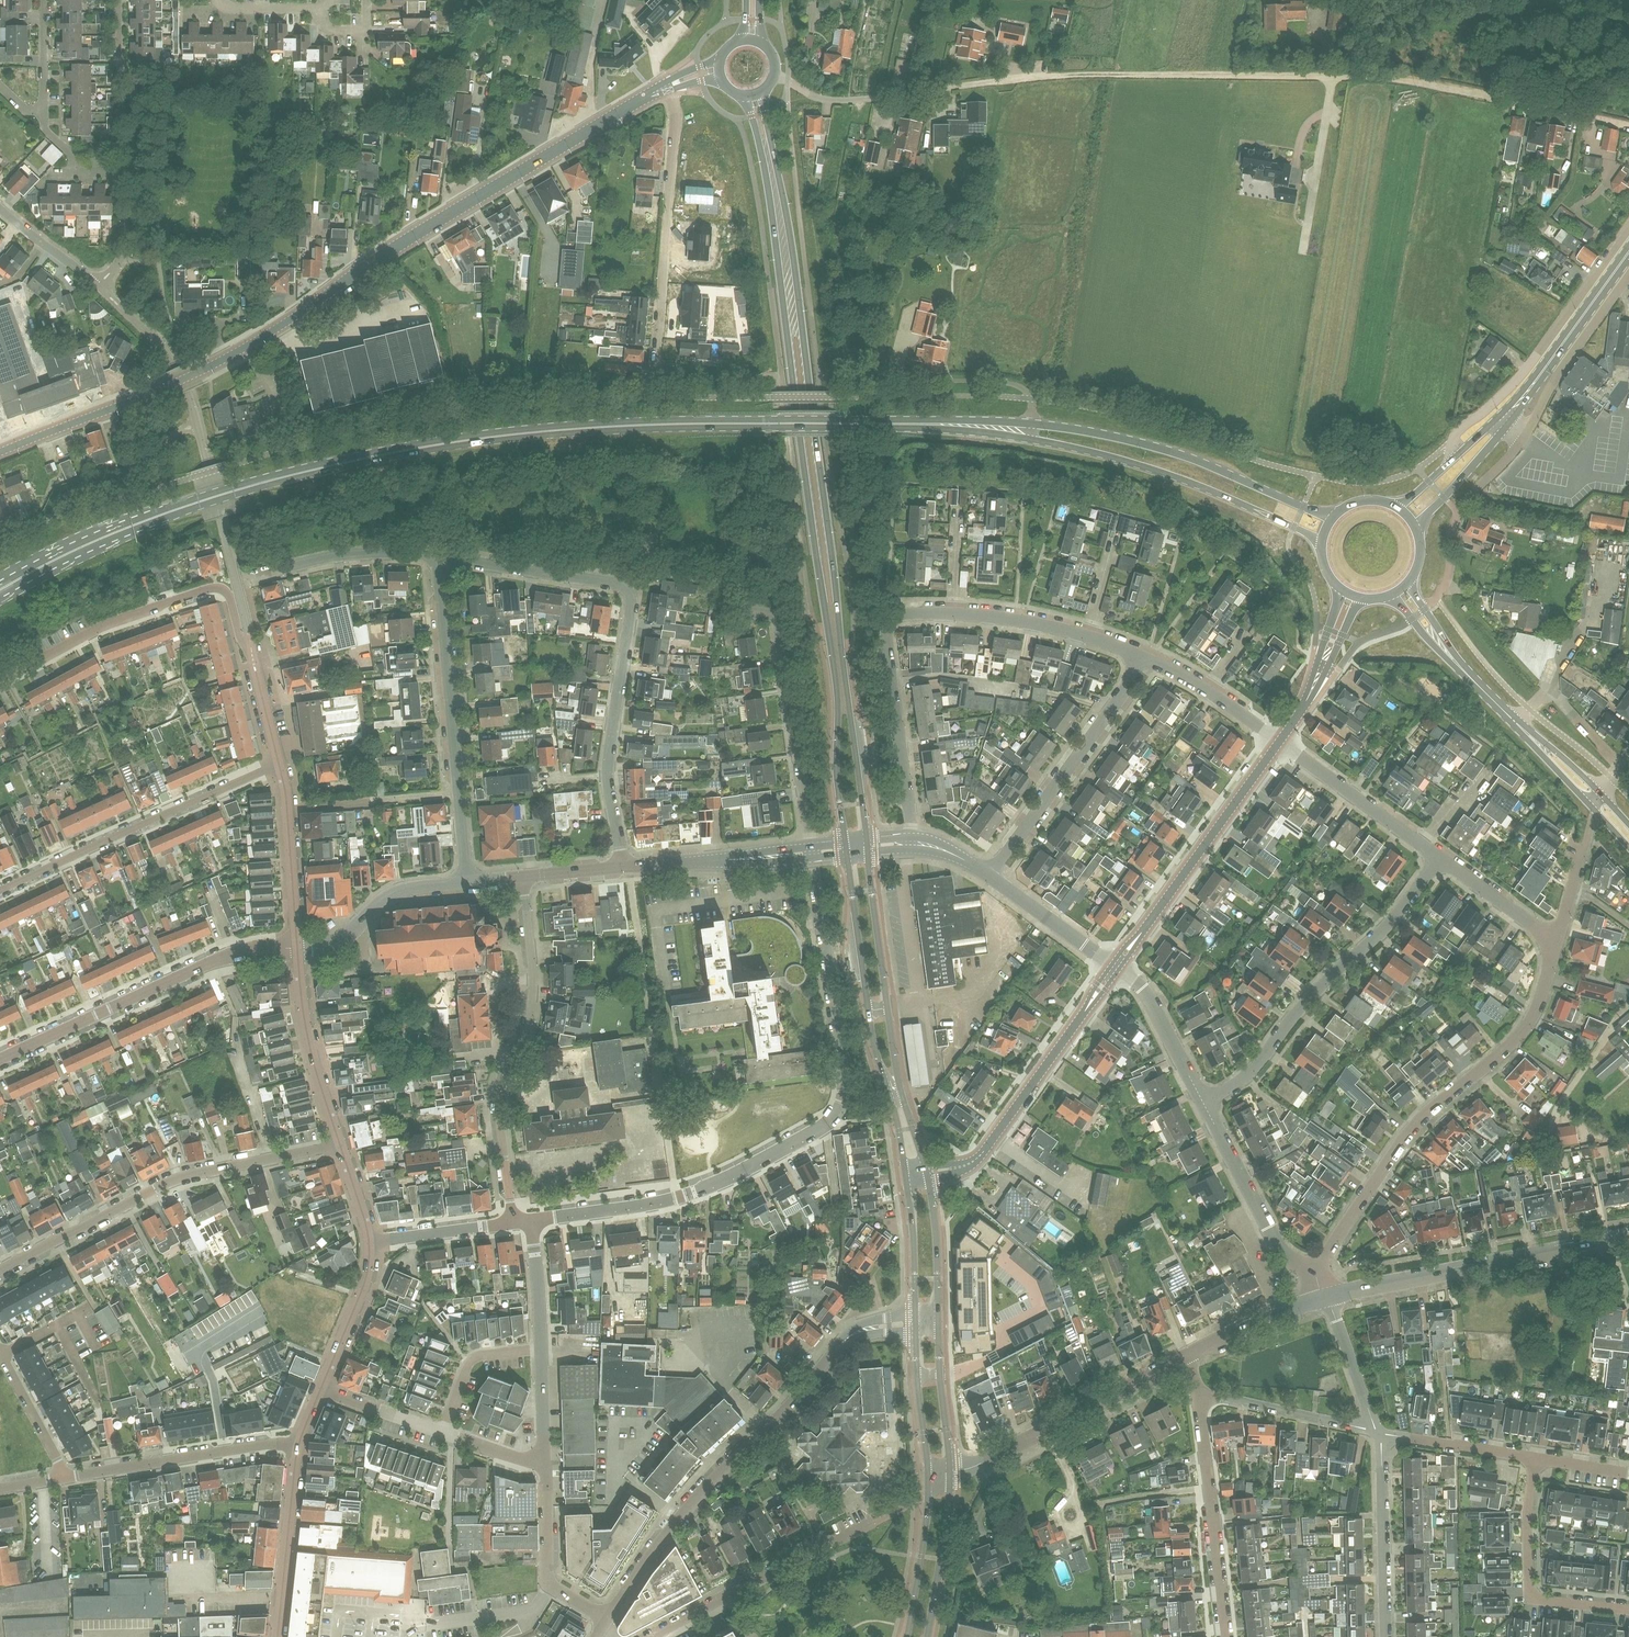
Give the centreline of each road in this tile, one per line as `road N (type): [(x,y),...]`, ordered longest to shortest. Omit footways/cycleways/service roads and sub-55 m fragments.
road 1 (secondary): [(867,847),(799,294),(762,93)]
road 2 (primary): [(0,452),(218,362),(666,87)]
road 3 (secondary): [(745,96),(772,213),(837,691),(847,849)]
road 4 (track): [(1628,127),(1363,77),(1004,79)]
road 5 (primary): [(171,512),(266,481),(459,441),(631,425),(775,423)]
road 6 (residential): [(531,1219),(645,1203),(721,1181),(836,1115),(845,1089),(810,853)]
road 7 (residential): [(279,762),(251,645),(220,588),(115,621),(0,683)]
road 8 (residential): [(1313,1272),(1414,1126),(1522,1033),(1556,941)]
road 9 (primary): [(1334,517),(1113,438),(1032,424),(934,424)]
road 10 (primary): [(934,424),(1129,462),(1322,542)]
road 11 (unclassified): [(1425,609),(1450,573),(1455,513),(1517,447),(1628,276)]
road 12 (residential): [(608,776),(633,602),(626,586),(439,556)]
road 13 (residential): [(0,1270),(167,1182),(340,1143)]
road 14 (tertiary): [(608,1619),(679,1516),(844,1341)]
road 15 (residential): [(523,875),(532,1005),(502,1086),(499,1119),(512,1221)]
road 16 (residential): [(1202,1103),(1247,1074),(1305,1002),(1390,923),(1440,858)]
road 17 (residential): [(467,881),(439,556)]
road 18 (residential): [(0,1059),(218,959),(297,947)]
road 19 (residential): [(0,891),(279,762)]
road 20 (residential): [(1327,1296),(1628,1237)]
road 21 (primary): [(1391,594),(1595,810)]
road 22 (unclassified): [(1628,227),(1517,381),(1458,430),(1453,459)]
road 23 (residential): [(810,853),(779,620),(726,604)]
road 24 (residential): [(656,375),(674,104),(666,87)]
road 25 (secondary): [(927,1173),(975,1160),(1115,966)]
road 26 (secondary): [(1115,966),(1276,740)]
road 27 (residential): [(991,876),(1147,658)]
road 28 (residential): [(949,1467),(979,1464),(1187,1356)]
road 29 (primary): [(1603,796),(1488,692),(1425,609)]
road 30 (residential): [(650,1636),(874,1523)]
road 31 (residential): [(1227,1636),(1198,1391)]
road 32 (residential): [(1535,1459),(1527,1511),(1531,1599),(1628,1609)]
road 33 (residential): [(1004,79),(830,100),(775,75)]
road 34 (residential): [(67,1477),(268,1444),(299,1448)]
road 35 (residential): [(1313,1272),(1278,1246),(1202,1103)]
road 36 (residential): [(1386,1636),(1381,1432)]
road 37 (tertiary): [(340,1143),(310,1047),(297,947)]
road 38 (primary): [(0,597),(171,512)]
road 39 (tertiary): [(297,947),(342,941),(395,892),(467,881)]
road 40 (tertiary): [(278,1636),(299,1448)]
road 41 (residential): [(1381,1432),(1198,1391)]
road 42 (tertiary): [(623,867),(810,853)]
road 43 (residential): [(297,947),(279,762)]
road 44 (primary): [(171,512),(92,535),(0,582)]
road 45 (residential): [(608,1619),(548,1580),(545,1468)]
road 46 (primary): [(1415,526),(1501,434),(1531,387)]
road 47 (residential): [(1420,844),(1276,740)]
road 48 (secondary): [(927,1636),(949,1467)]
road 49 (primary): [(1531,387),(1628,252)]
road 50 (residential): [(439,556),(362,553),(276,570)]
road 51 (residential): [(1202,1103),(1142,990),(1115,966)]
road 52 (secondary): [(847,849),(869,1011)]
road 53 (secondary): [(888,1008),(867,847)]
road 54 (residential): [(891,682),(909,843)]
road 55 (primary): [(934,424),(775,423)]
road 56 (residential): [(1535,1459),(1381,1432)]
road 57 (tertiary): [(321,1389),(364,1283),(369,1242)]
road 58 (residential): [(1115,966),(991,876)]
road 59 (residential): [(1187,1356),(1327,1296)]
road 60 (residential): [(442,1432),(469,1363),(541,1349)]
road 61 (residential): [(1381,1432),(1327,1296)]
road 62 (residential): [(369,1242),(512,1221)]
road 63 (residential): [(0,1351),(67,1477)]
road 64 (residential): [(1556,941),(1440,858)]
road 65 (secondary): [(928,1497),(908,1636)]
road 66 (residential): [(1027,688),(940,676),(891,682)]
road 67 (residential): [(1086,636),(951,614)]
road 68 (secondary): [(949,1467),(939,1331)]
road 69 (secondary): [(938,1308),(927,1173)]
road 70 (secondary): [(915,1331),(928,1465)]
road 71 (secondary): [(907,1176),(915,1310)]
road 72 (residential): [(541,1349),(531,1219)]
road 73 (residential): [(321,1389),(442,1432)]
road 74 (unclassified): [(0,207),(97,286)]
road 75 (residential): [(951,614),(893,620),(885,636),(891,682)]

